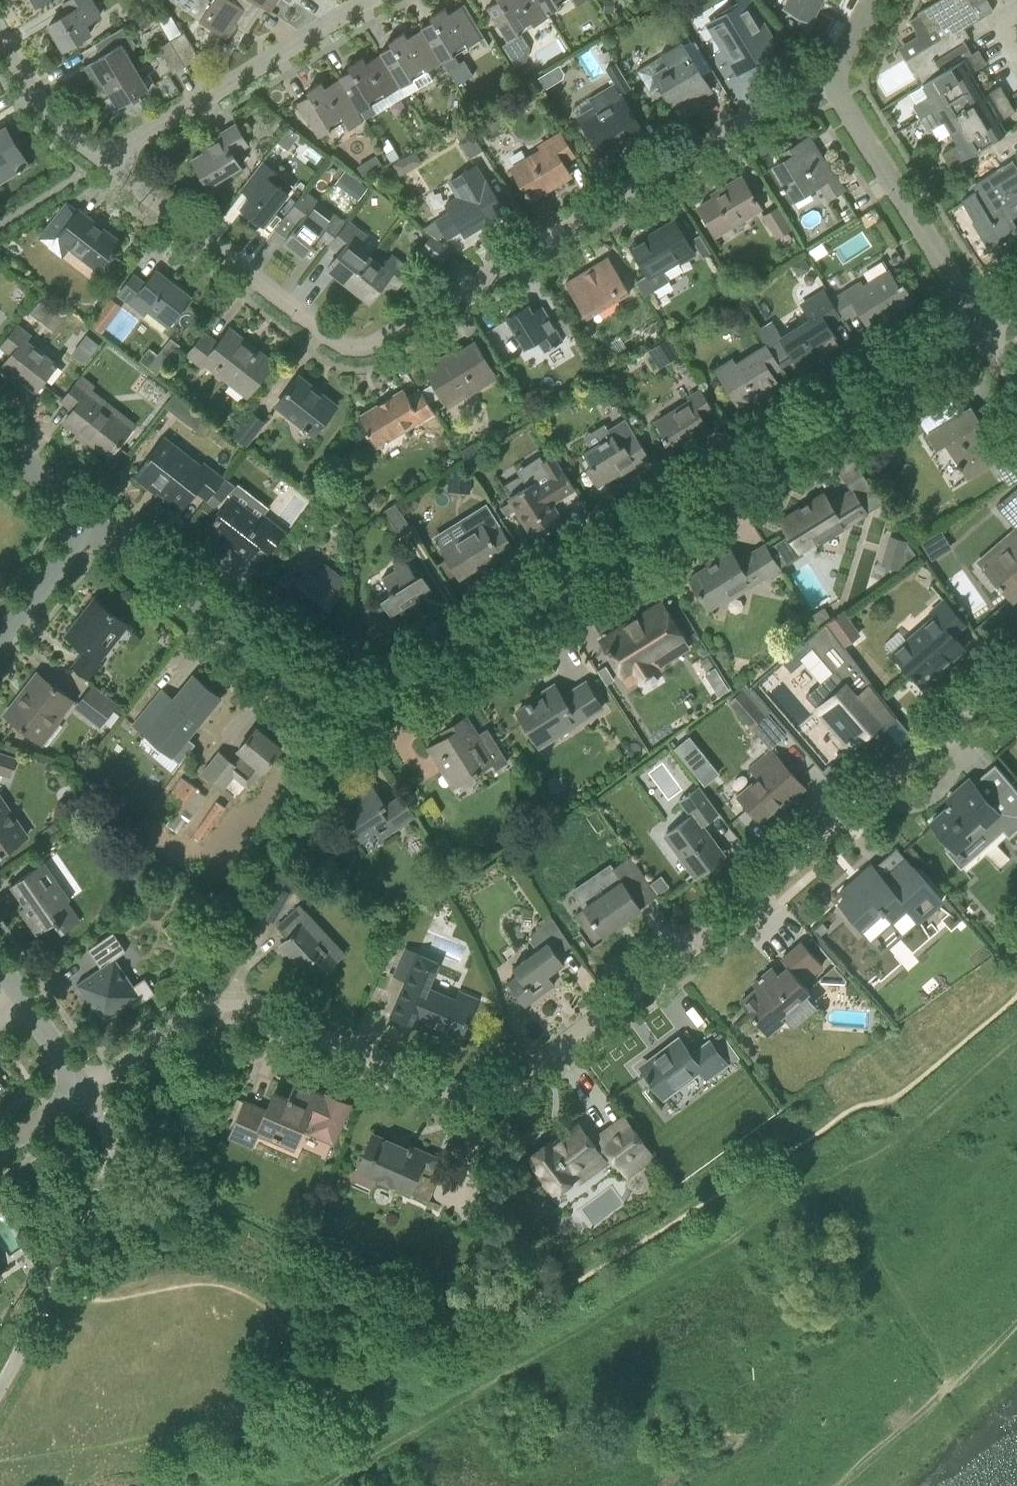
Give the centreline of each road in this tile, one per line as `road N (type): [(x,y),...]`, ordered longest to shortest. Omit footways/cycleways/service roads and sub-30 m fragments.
road 1 (residential): [(86,1091),(208,1005),(245,1006),(448,1102),(498,1101),(1016,672)]
road 2 (residential): [(983,325),(374,711),(341,716),(319,707),(93,521)]
road 3 (residential): [(102,161),(323,338),(371,350),(829,79)]
road 4 (unclassified): [(0,1392),(106,1185),(103,1141),(86,1091)]
road 5 (residential): [(102,161),(368,0)]
road 6 (residential): [(983,325),(829,79)]
road 7 (track): [(956,1377),(831,1195)]
road 8 (residential): [(0,32),(58,124),(102,161)]
road 9 (residential): [(86,1091),(0,962)]
road 10 (residential): [(0,640),(93,521)]

